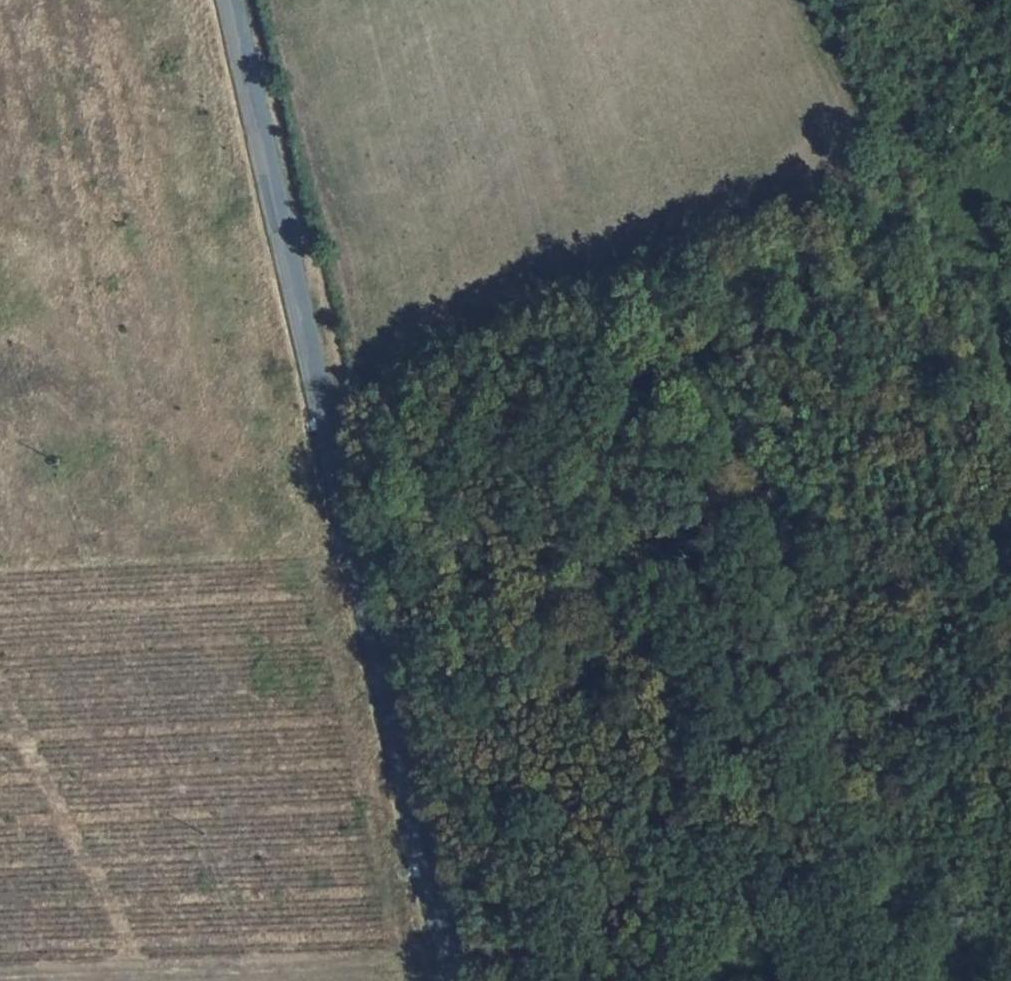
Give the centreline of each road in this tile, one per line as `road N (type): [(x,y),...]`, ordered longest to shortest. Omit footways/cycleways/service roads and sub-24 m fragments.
road 1 (tertiary): [(451,980),(229,0)]

